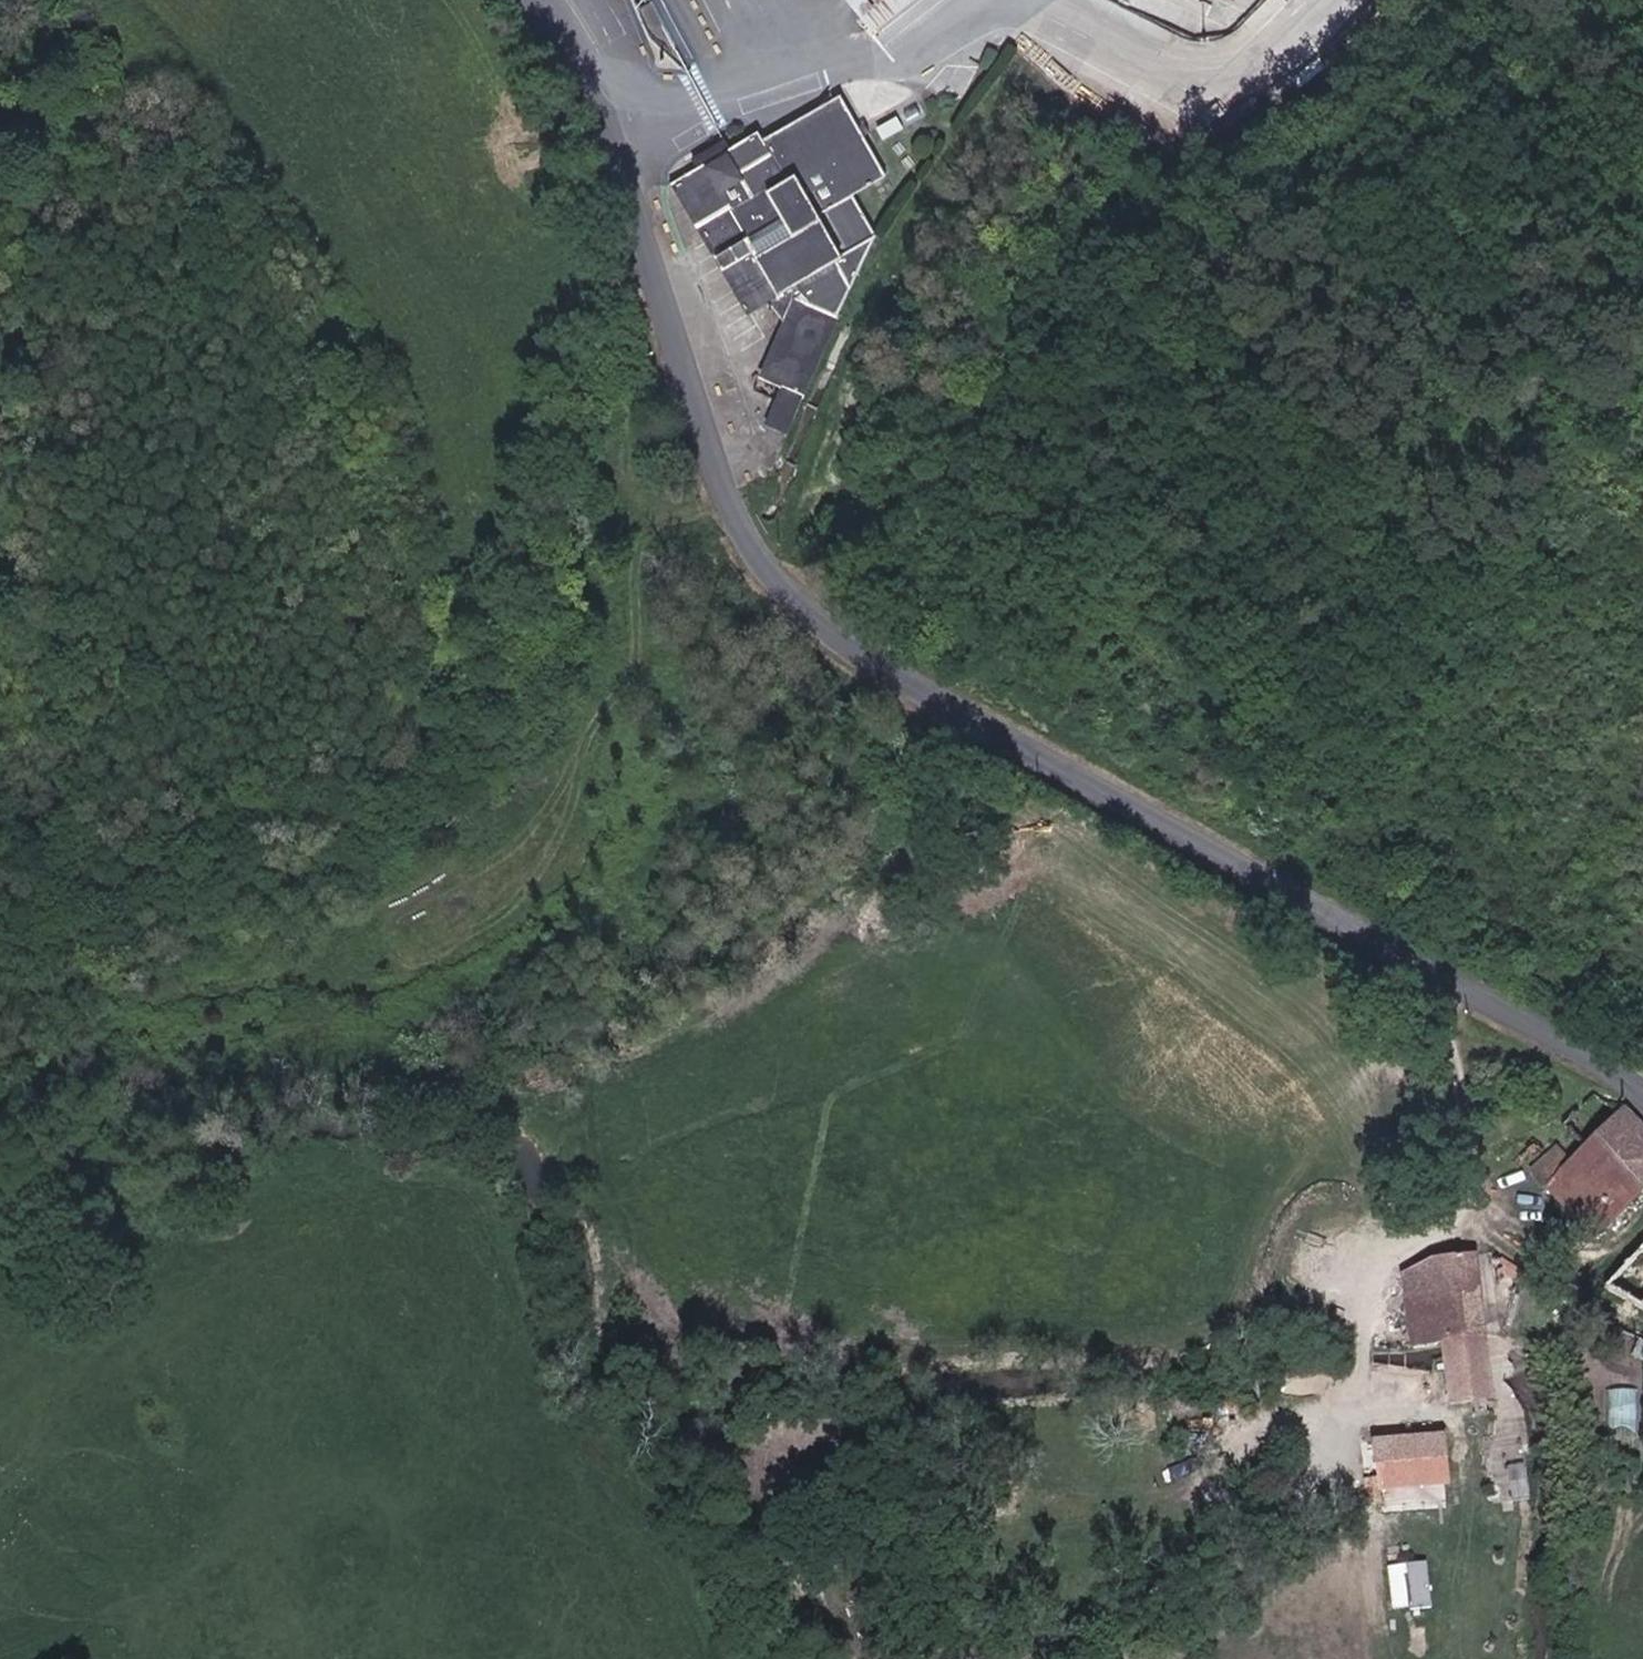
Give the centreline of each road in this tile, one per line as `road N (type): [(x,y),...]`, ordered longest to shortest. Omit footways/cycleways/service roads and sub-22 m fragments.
road 1 (unclassified): [(537,0),(578,64),(654,265),(726,494),(766,566),(894,673),(1642,1092)]

